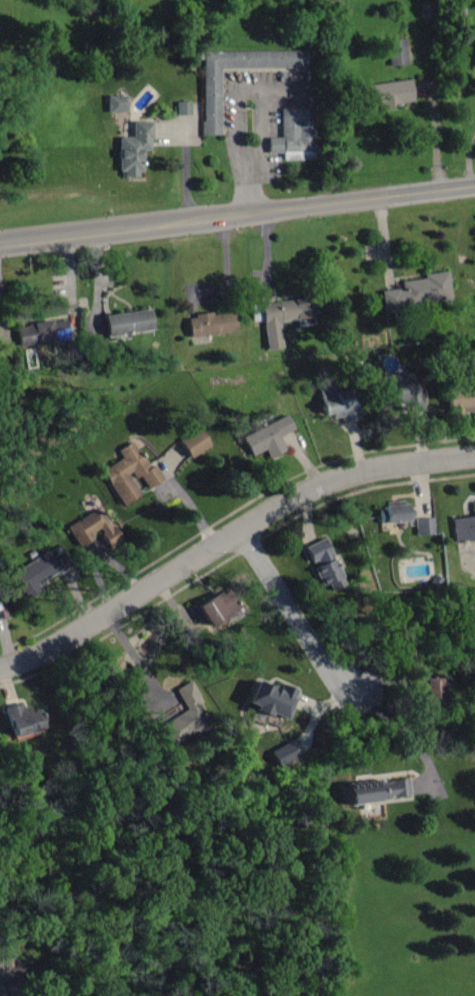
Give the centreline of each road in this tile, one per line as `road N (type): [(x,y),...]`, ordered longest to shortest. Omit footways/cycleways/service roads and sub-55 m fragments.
road 1 (residential): [(0,663),(17,662),(266,508),(374,464),(474,451)]
road 2 (primary): [(0,245),(474,184)]
road 3 (residential): [(426,781),(426,758),(413,735),(324,670),(241,523)]

